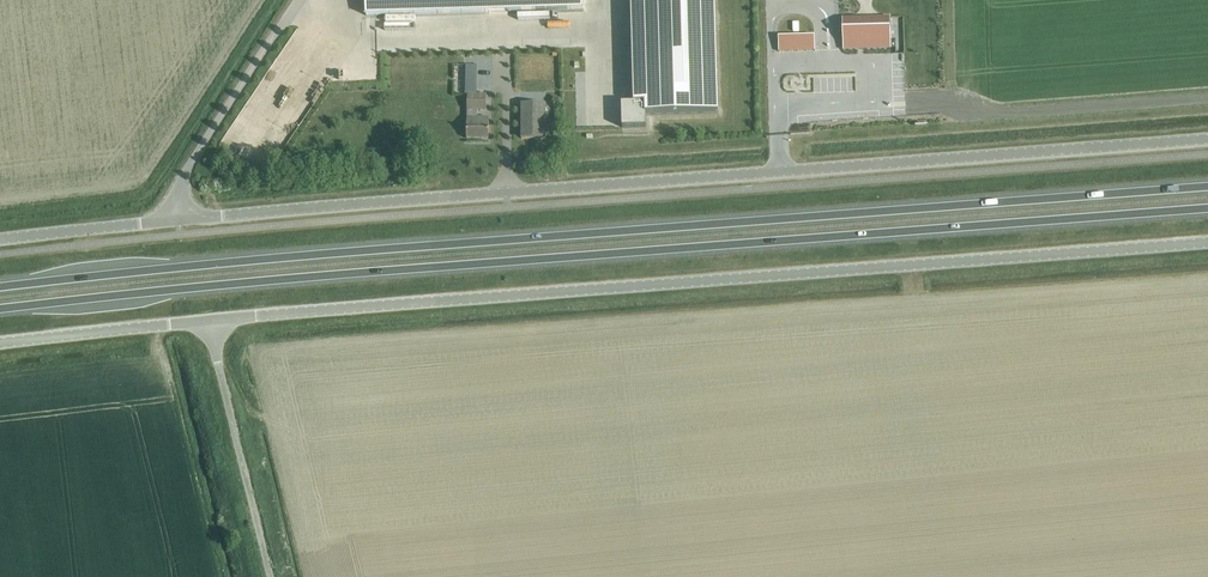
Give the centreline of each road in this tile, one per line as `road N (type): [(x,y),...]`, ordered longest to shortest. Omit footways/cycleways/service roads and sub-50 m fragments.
road 1 (trunk): [(1207,187),(356,251),(0,288)]
road 2 (trunk): [(0,309),(1207,208)]
road 3 (unclassified): [(177,220),(1207,139)]
road 4 (unclassified): [(208,322),(1207,241)]
road 5 (unclassified): [(269,576),(208,322)]
road 6 (unclassified): [(177,220),(183,177),(298,0)]
road 7 (unclassified): [(0,344),(208,322)]
road 8 (unclassified): [(0,240),(177,220)]

